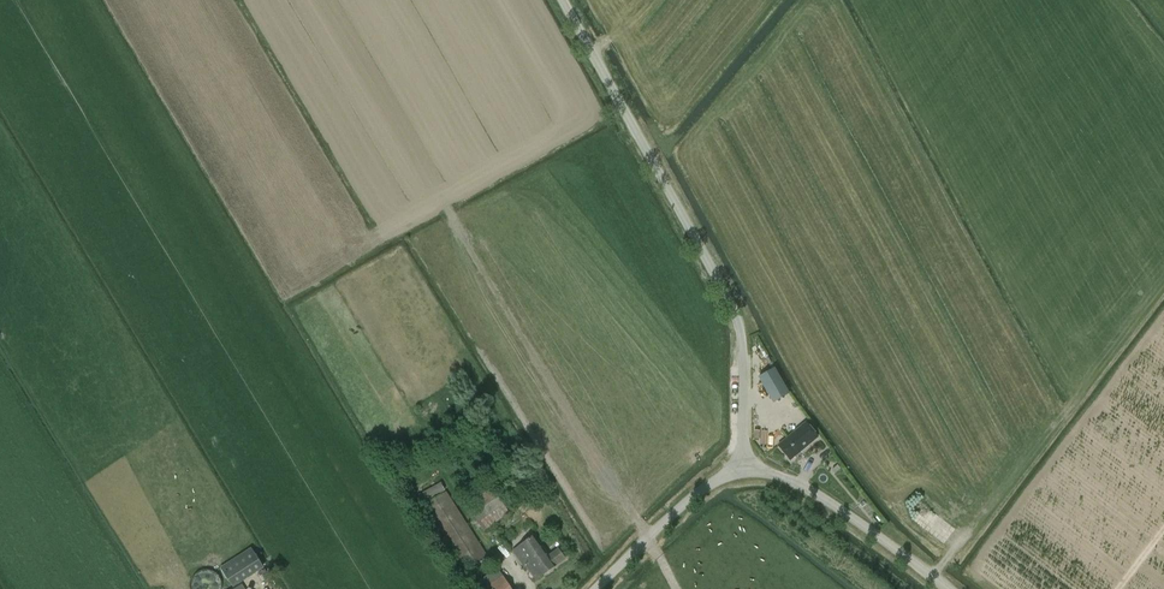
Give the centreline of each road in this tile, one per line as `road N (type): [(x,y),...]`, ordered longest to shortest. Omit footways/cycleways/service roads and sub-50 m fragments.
road 1 (unclassified): [(733,495),(731,321),(551,0)]
road 2 (unclassified): [(733,495),(787,497),(926,588)]
road 3 (unclassified): [(608,588),(703,508),(733,495)]

